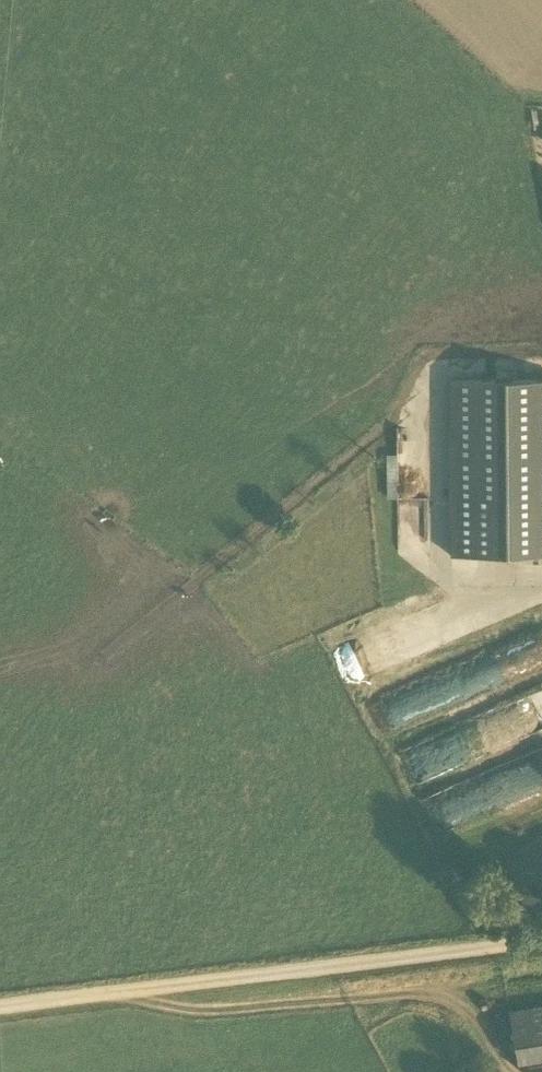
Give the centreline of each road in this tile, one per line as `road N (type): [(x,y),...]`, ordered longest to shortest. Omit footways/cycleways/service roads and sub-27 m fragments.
road 1 (track): [(541,946),(0,1010)]

